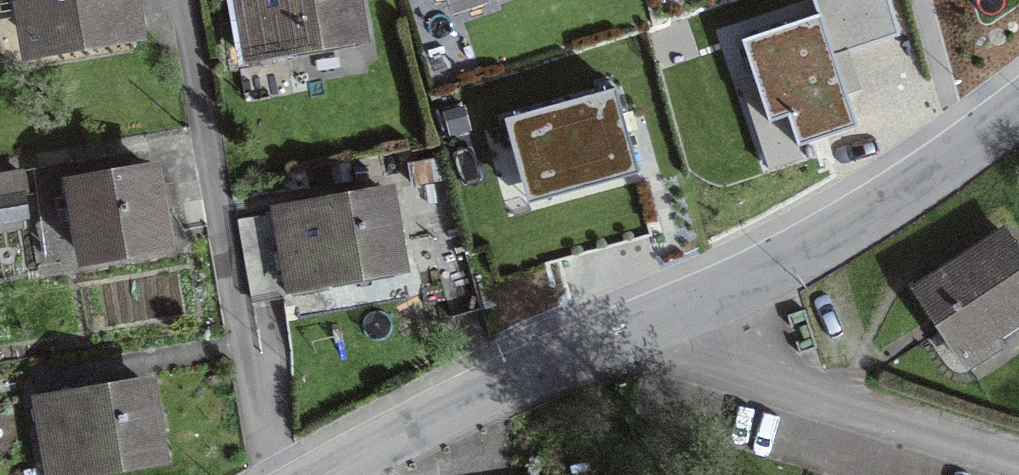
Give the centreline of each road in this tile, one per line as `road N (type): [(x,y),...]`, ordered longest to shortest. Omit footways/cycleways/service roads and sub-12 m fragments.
road 1 (residential): [(261,474),(179,0)]
road 2 (residential): [(326,474),(518,378),(697,307)]
road 3 (residential): [(697,307),(847,230),(1018,112)]
road 4 (residential): [(697,307),(755,361),(814,396),(1018,459)]

